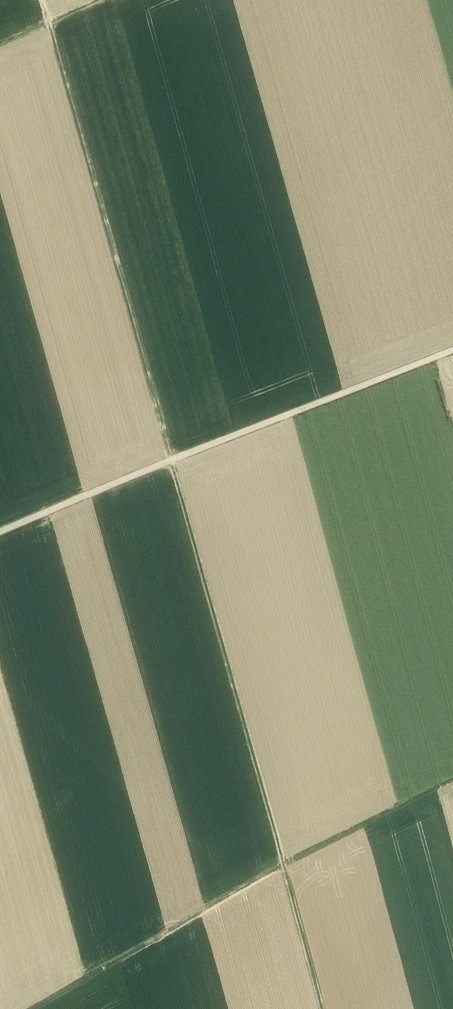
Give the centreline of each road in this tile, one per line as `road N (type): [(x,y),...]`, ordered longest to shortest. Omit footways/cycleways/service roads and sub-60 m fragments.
road 1 (track): [(452,350),(0,532)]
road 2 (track): [(44,0),(170,460)]
road 3 (track): [(452,779),(281,863),(34,1008)]
road 4 (track): [(281,863),(170,460)]
road 5 (track): [(281,863),(322,1008)]

